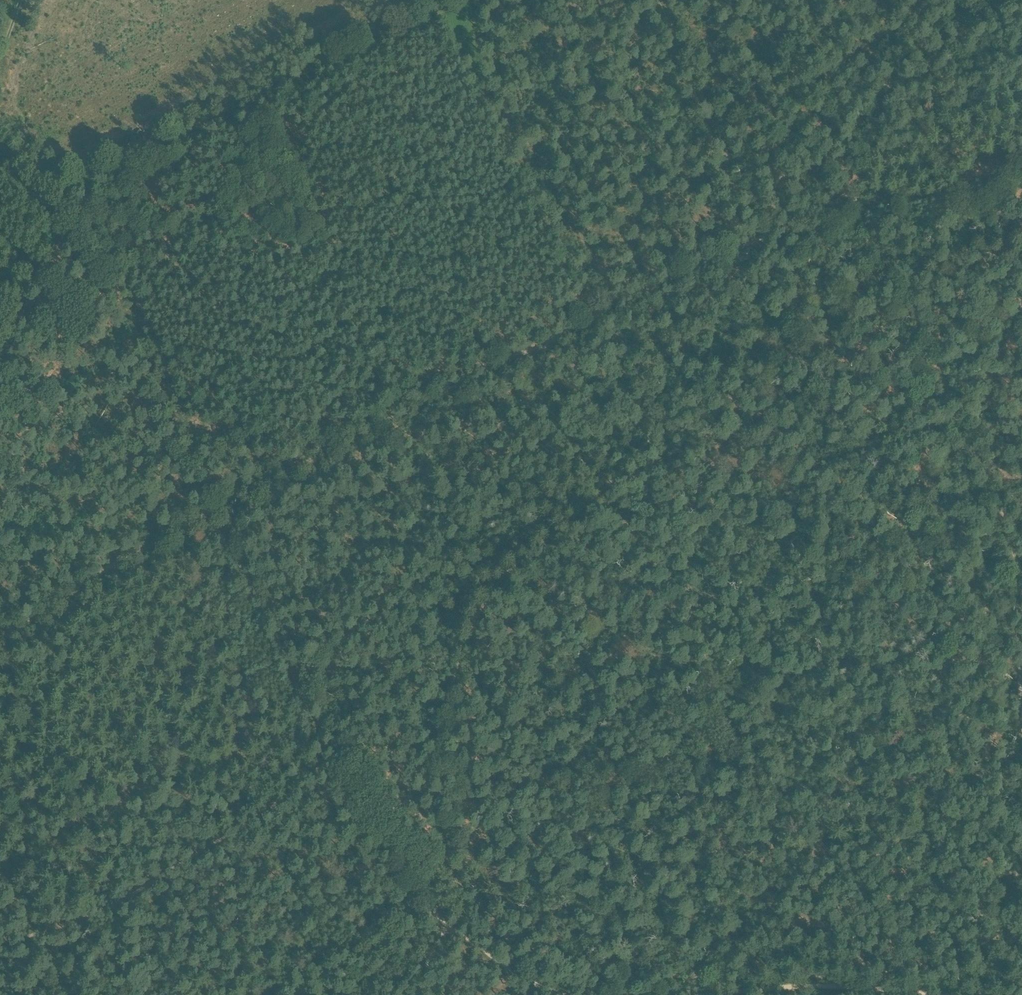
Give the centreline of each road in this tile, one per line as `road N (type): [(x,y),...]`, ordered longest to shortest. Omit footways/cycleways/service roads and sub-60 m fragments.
road 1 (track): [(432,903),(451,708),(491,603),(512,572),(645,449),(717,343),(792,257),(845,221)]
road 2 (track): [(845,221),(872,240),(903,281),(1013,542),(1021,714)]
road 3 (track): [(648,0),(726,155),(746,163),(899,69)]
road 4 (track): [(757,989),(925,994)]
road 5 (track): [(432,903),(571,994)]
road 6 (track): [(432,903),(306,994)]

